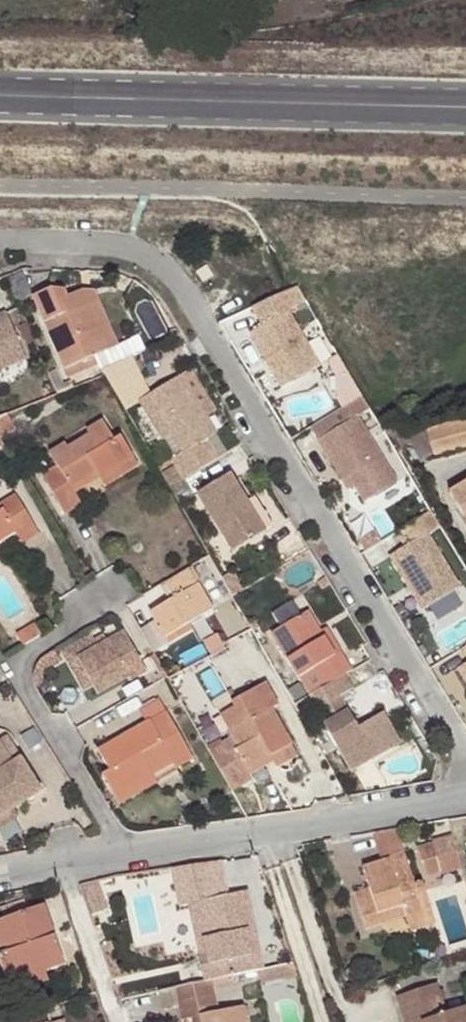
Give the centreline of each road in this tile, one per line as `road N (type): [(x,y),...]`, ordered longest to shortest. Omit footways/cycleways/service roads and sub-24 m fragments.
road 1 (residential): [(0,238),(133,246),(179,274),(465,752)]
road 2 (tertiary): [(465,107),(0,95)]
road 3 (residential): [(116,595),(15,664),(133,852)]
road 4 (residential): [(465,795),(133,852)]
road 5 (residential): [(59,868),(115,1021)]

